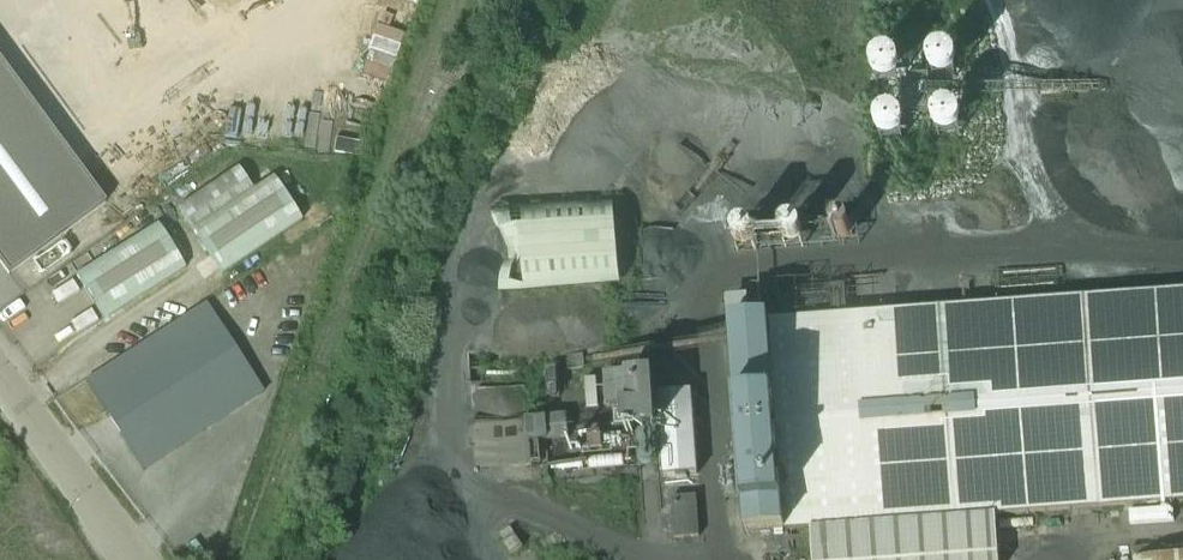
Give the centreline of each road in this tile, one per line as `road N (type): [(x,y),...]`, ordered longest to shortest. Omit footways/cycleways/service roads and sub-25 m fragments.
road 1 (residential): [(135,559),(0,365)]

